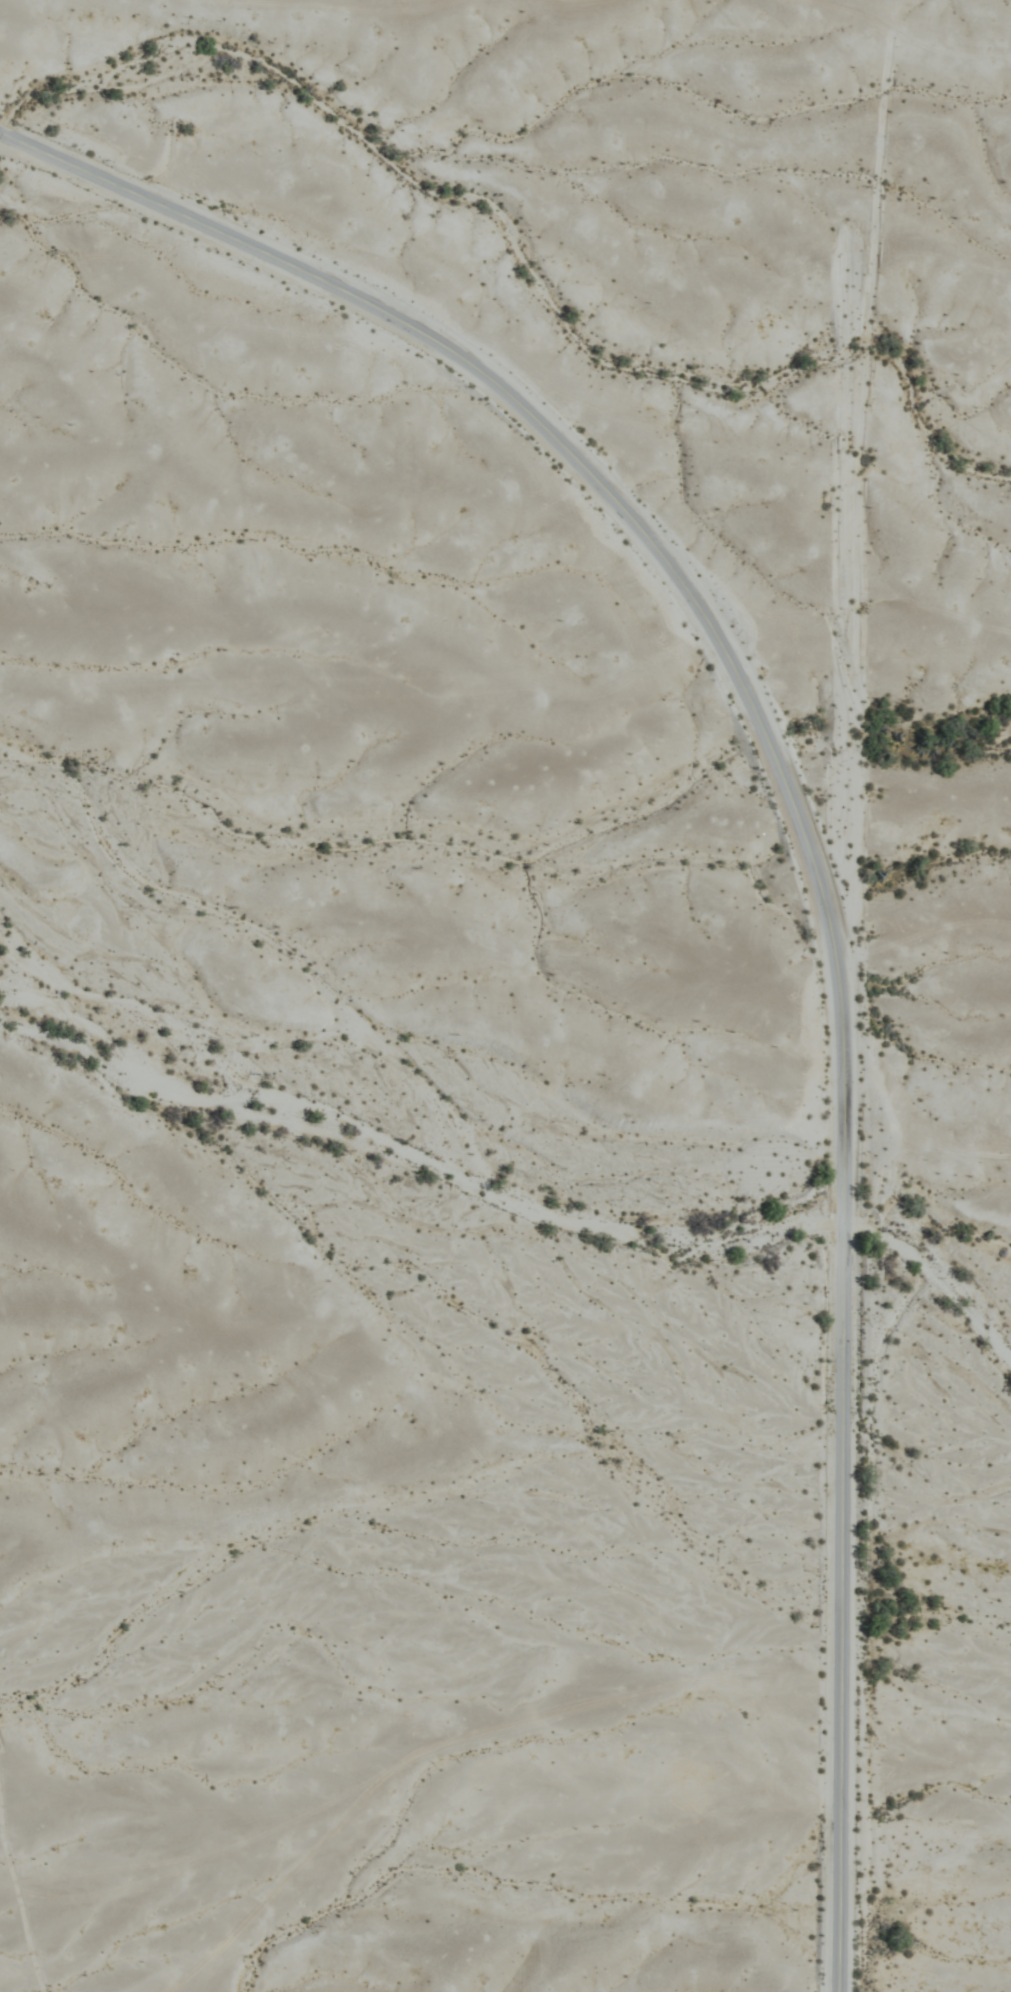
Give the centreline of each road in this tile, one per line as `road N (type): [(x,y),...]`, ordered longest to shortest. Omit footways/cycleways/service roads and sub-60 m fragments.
road 1 (secondary): [(838,1991),(845,1079),(824,898),(734,670),(639,526),(474,368),(348,294),(0,136)]

